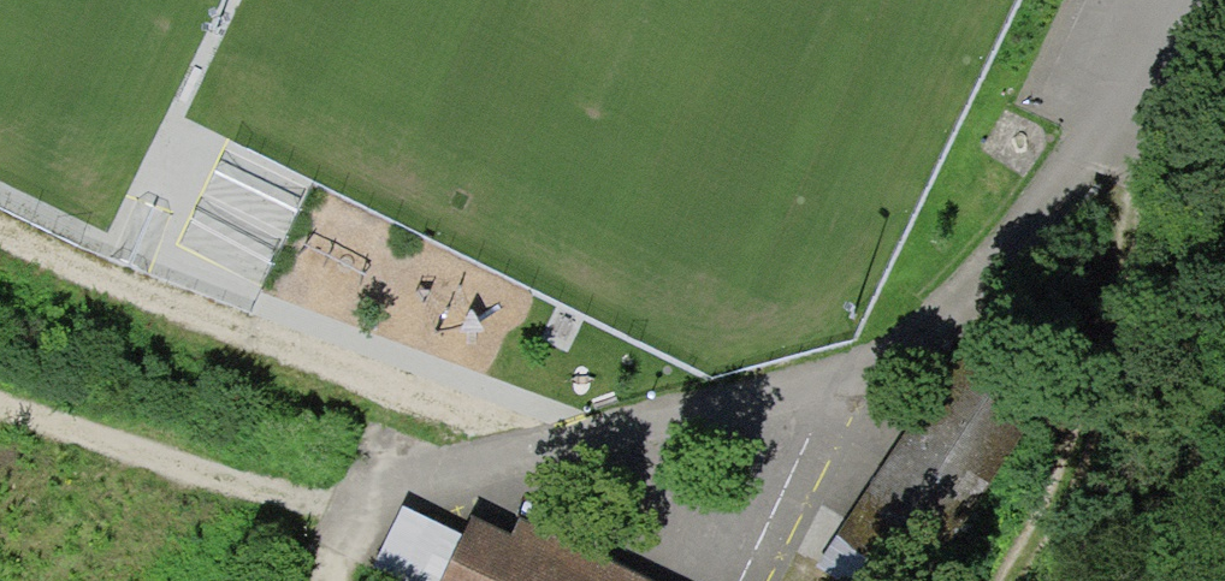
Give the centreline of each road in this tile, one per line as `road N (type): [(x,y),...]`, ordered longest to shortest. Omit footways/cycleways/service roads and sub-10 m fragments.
road 1 (track): [(1138,142),(1049,213),(974,297),(884,361),(359,498)]
road 2 (track): [(1022,580),(1087,458),(1138,142)]
road 3 (track): [(359,498),(0,395)]

